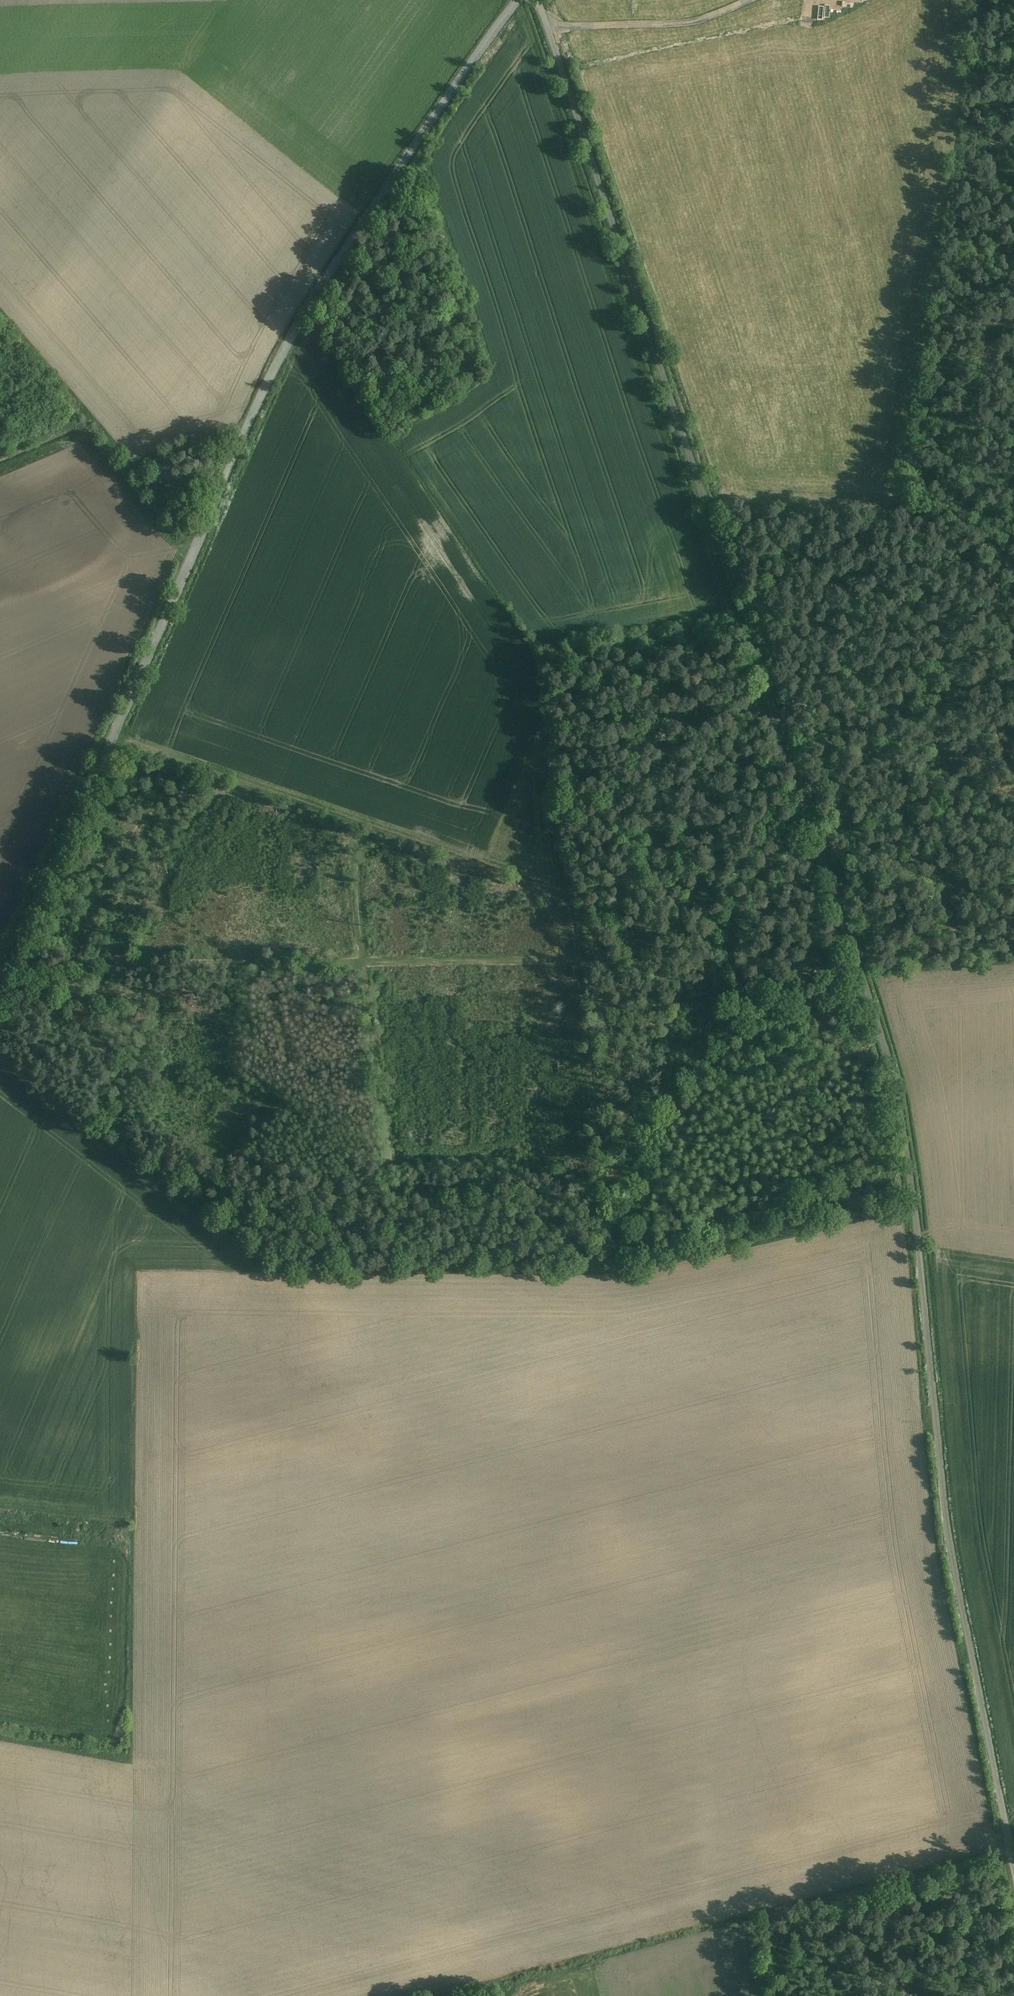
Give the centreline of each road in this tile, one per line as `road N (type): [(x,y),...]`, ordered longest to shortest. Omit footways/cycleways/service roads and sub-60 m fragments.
road 1 (unclassified): [(1013,1846),(948,1510),(918,1218),(894,1089),(642,279),(537,0)]
road 2 (track): [(0,994),(294,333),(525,0)]

